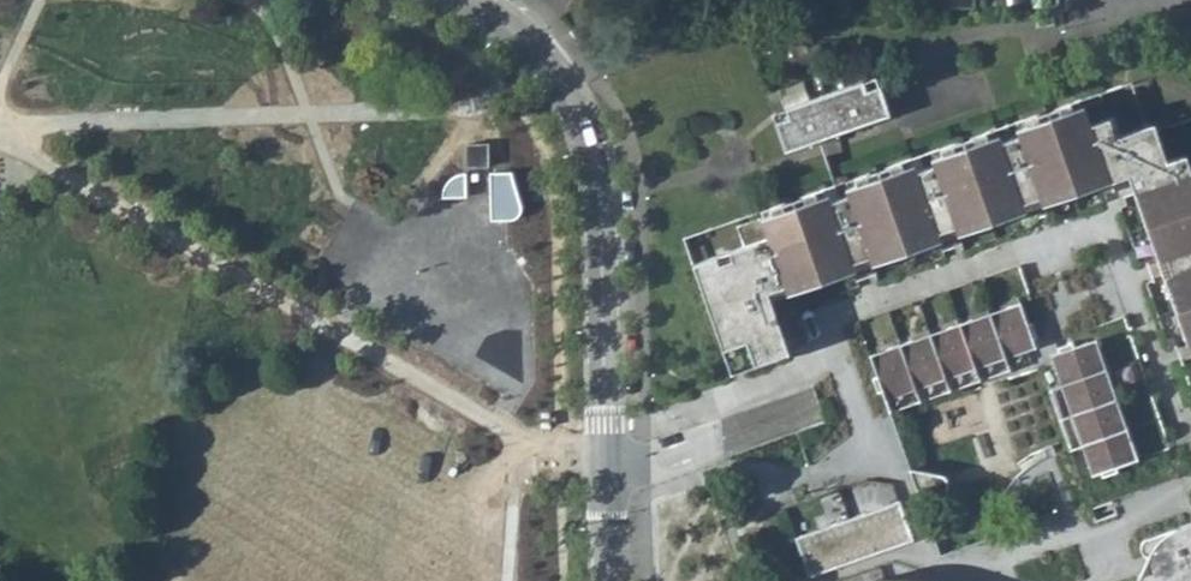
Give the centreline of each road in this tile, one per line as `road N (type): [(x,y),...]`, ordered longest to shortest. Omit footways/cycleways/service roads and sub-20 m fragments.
road 1 (residential): [(608,580),(601,202),(591,153),(542,61),(467,0)]

